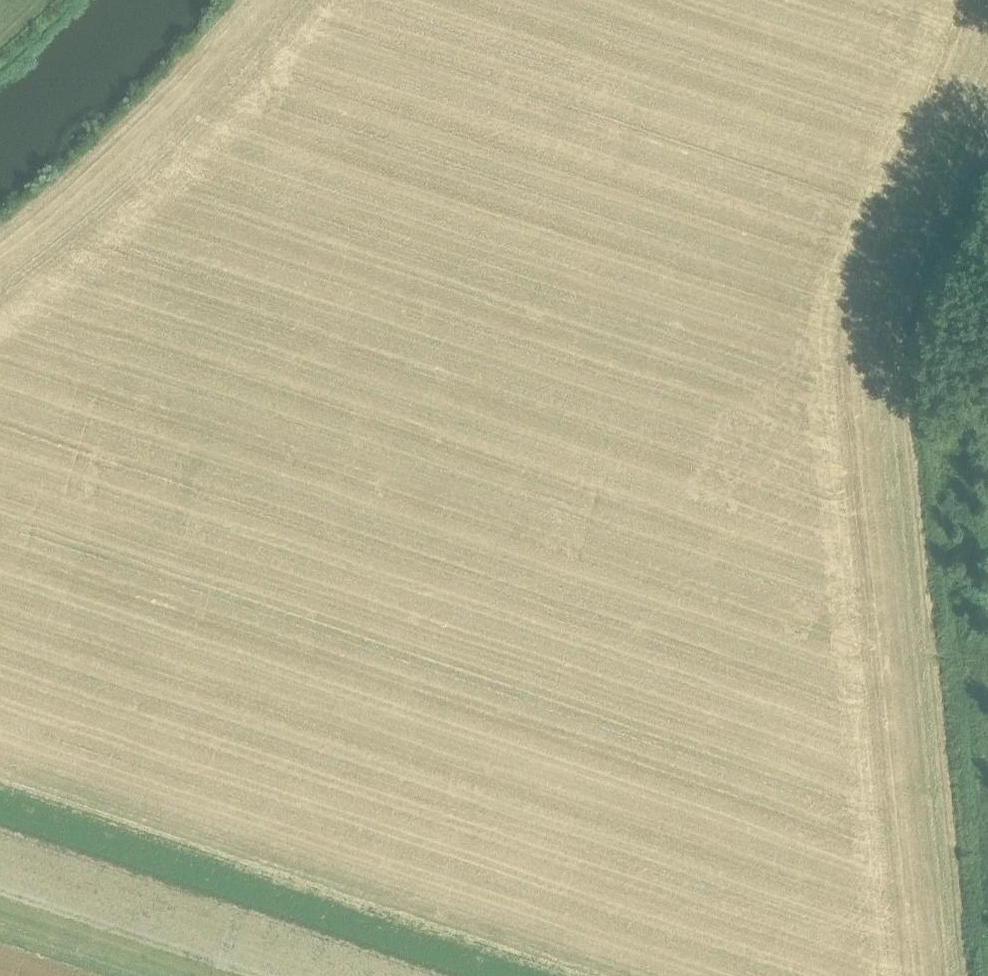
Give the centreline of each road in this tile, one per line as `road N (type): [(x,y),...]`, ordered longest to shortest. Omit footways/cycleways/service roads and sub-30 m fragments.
road 1 (track): [(0,234),(184,72),(246,0)]

